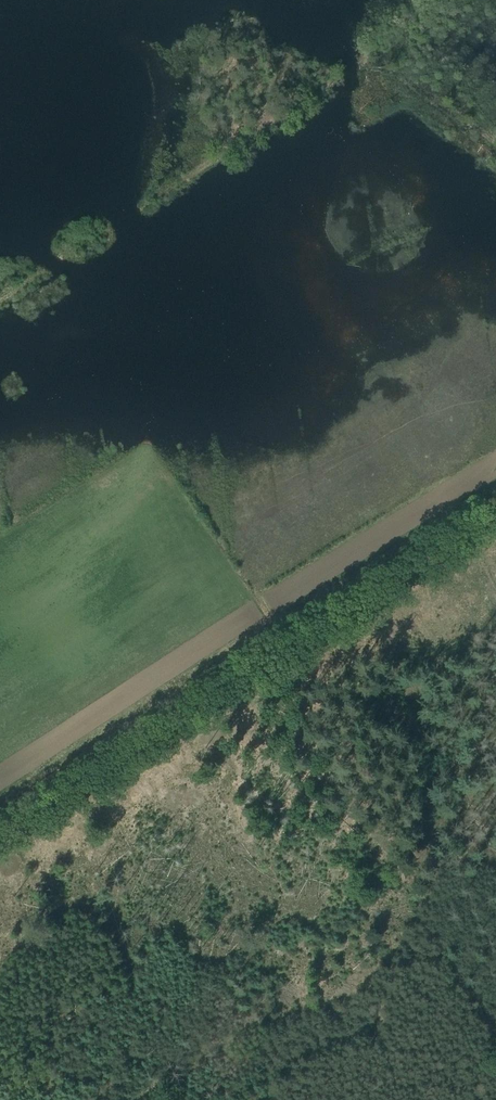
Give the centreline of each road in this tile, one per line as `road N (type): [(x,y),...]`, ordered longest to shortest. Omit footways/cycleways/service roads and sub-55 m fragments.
road 1 (track): [(0,841),(495,521)]

